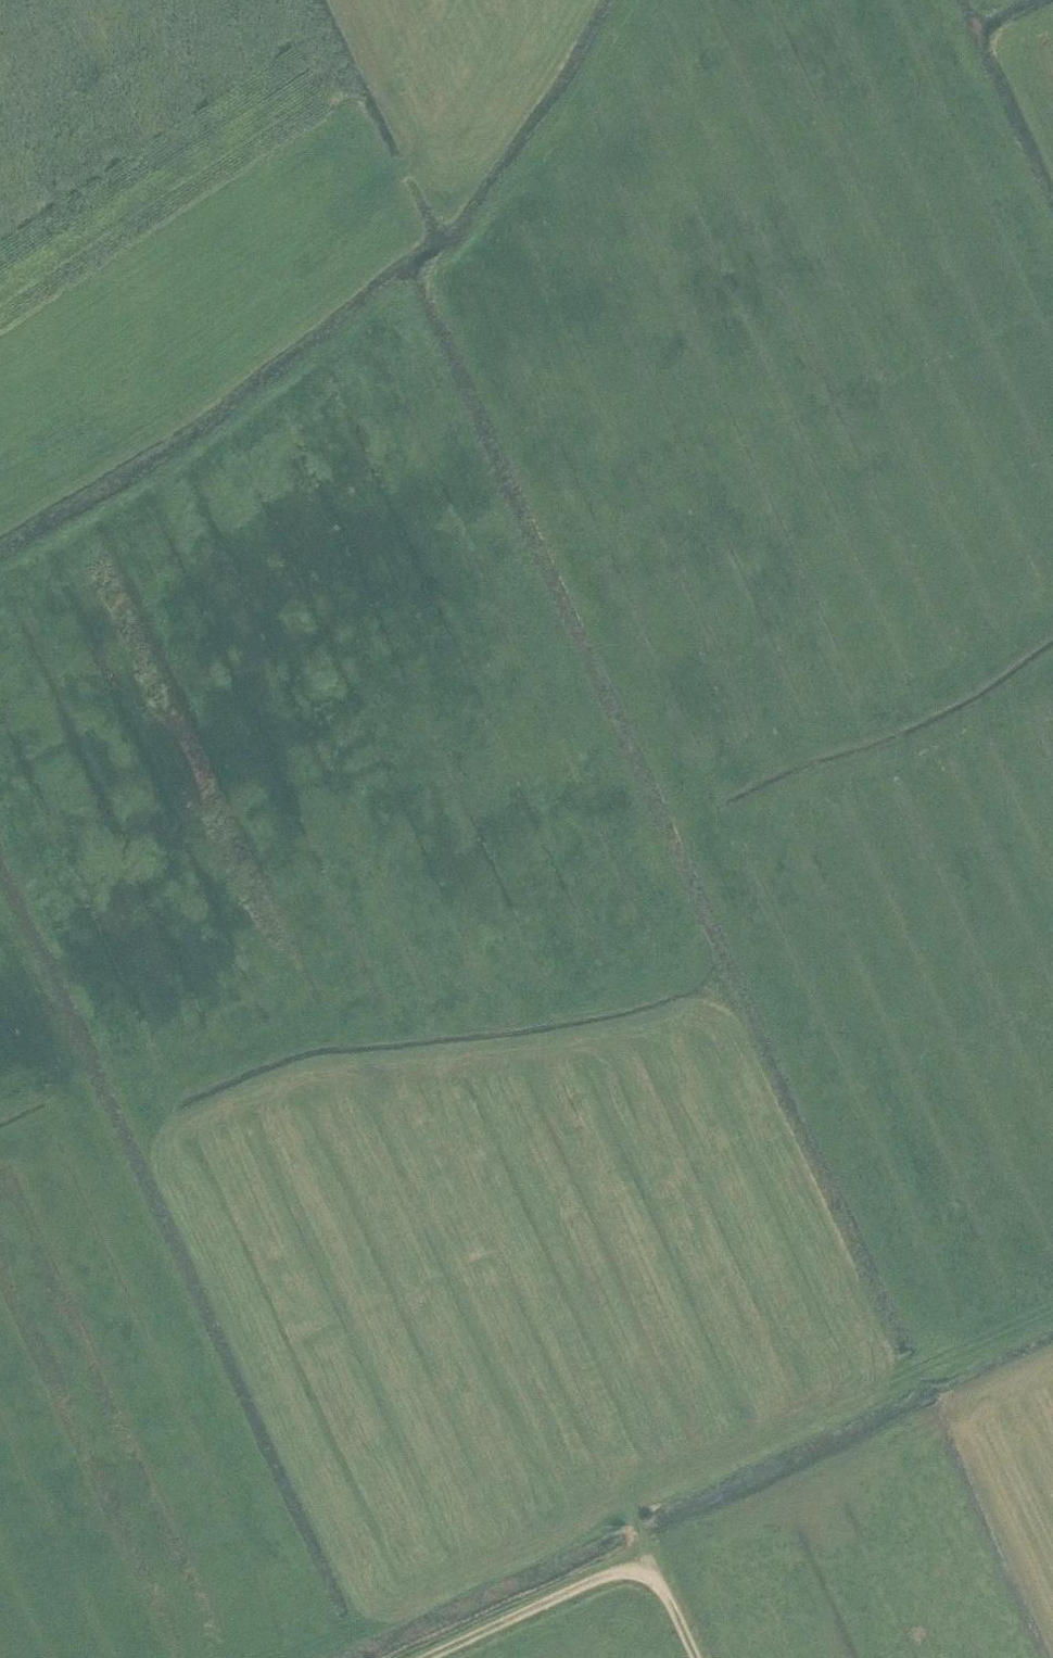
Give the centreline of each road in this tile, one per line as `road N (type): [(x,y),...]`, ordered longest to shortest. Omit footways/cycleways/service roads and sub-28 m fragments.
road 1 (unclassified): [(698,1657),(647,1549),(408,1657)]

